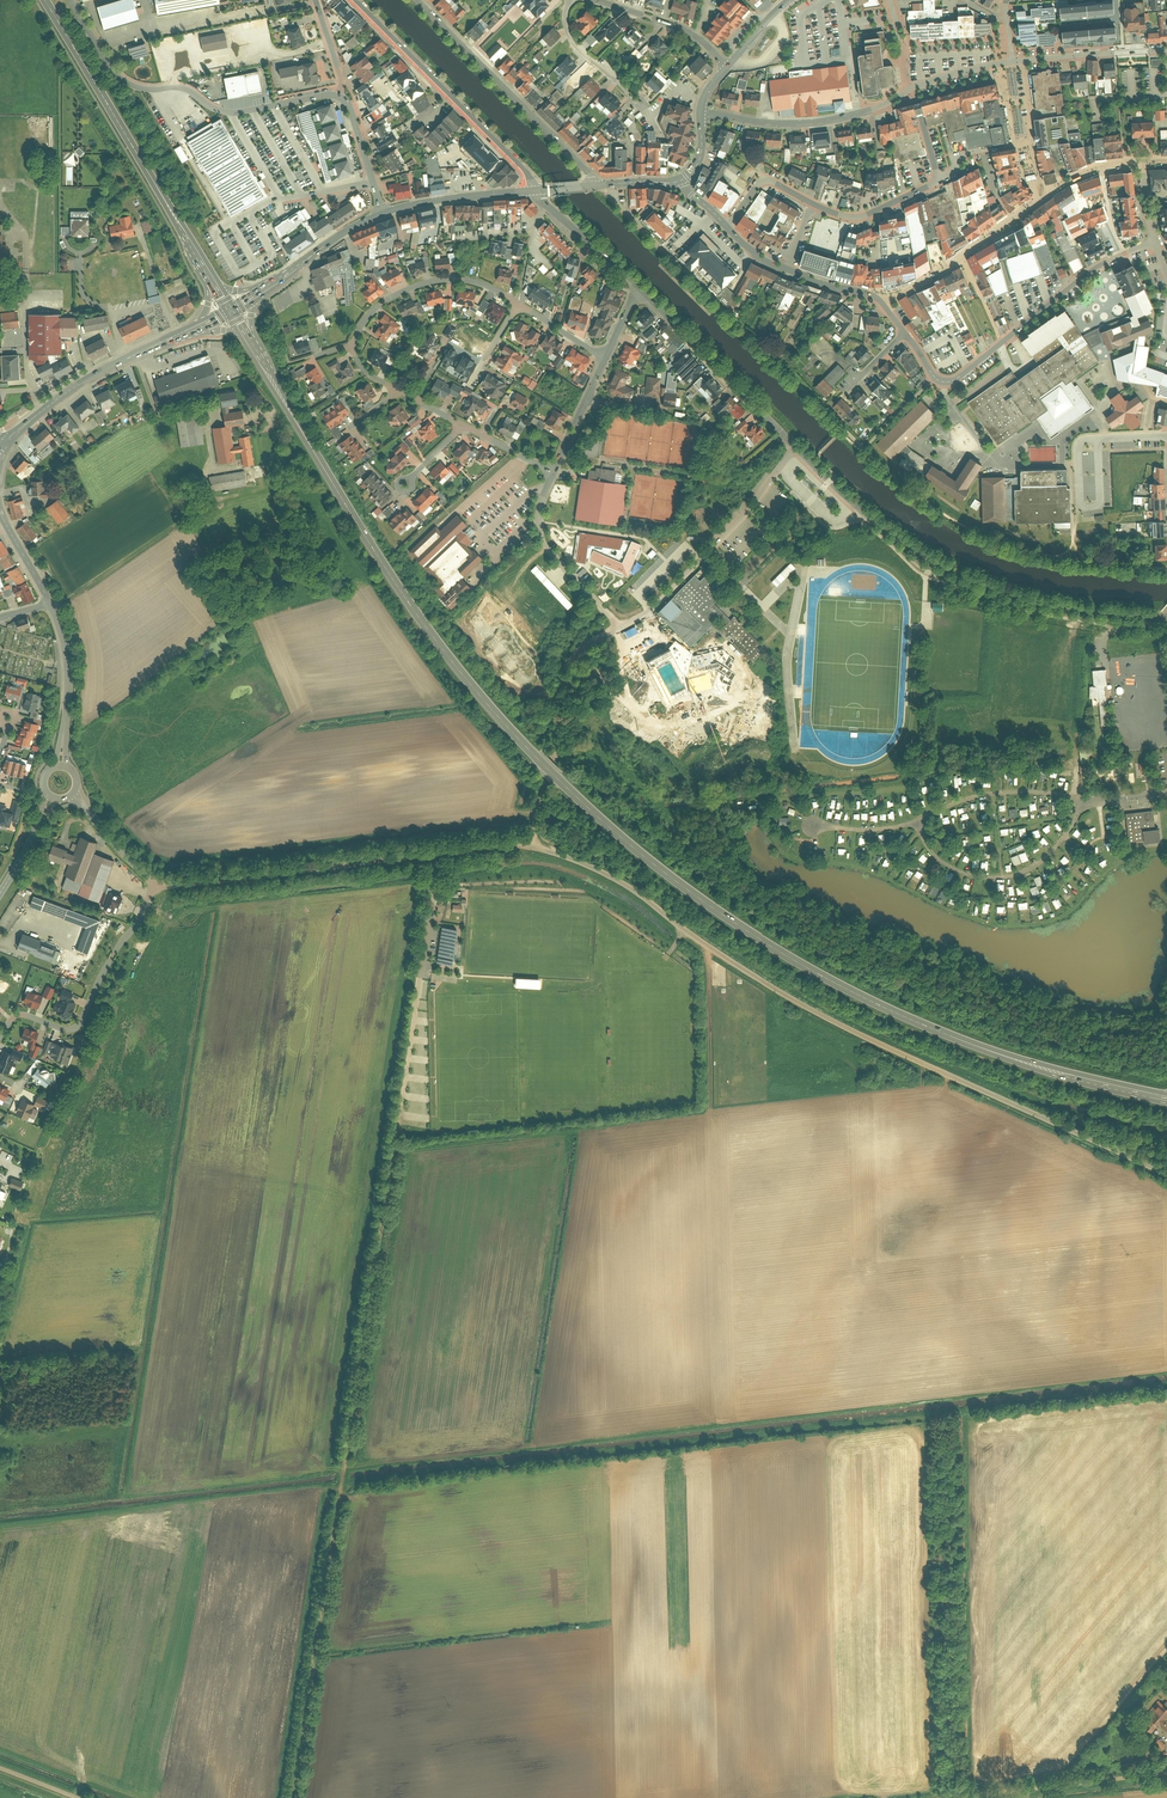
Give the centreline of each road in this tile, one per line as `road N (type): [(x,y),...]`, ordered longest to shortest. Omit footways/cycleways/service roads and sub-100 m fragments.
road 1 (primary): [(251,341),(429,636),(557,778),(623,836),(702,899),(886,1005),(1047,1066),(1166,1096)]
road 2 (residential): [(1166,1173),(825,1016),(699,941),(615,878),(531,845)]
road 3 (track): [(292,1797),(398,1125)]
road 4 (residential): [(794,447),(869,517),(943,566),(1022,597),(1166,618)]
road 5 (residential): [(531,845),(475,844),(156,883)]
road 6 (residential): [(66,0),(114,75),(133,86),(185,89),(229,113),(340,95)]
road 7 (primary): [(43,0),(208,271)]
road 8 (residential): [(530,191),(519,168),(353,0)]
road 9 (secondary): [(598,184),(417,0)]
road 10 (residential): [(156,883),(84,1021),(65,1029),(16,1015),(0,1038)]
road 11 (residential): [(618,623),(645,614),(700,561),(794,447)]
road 12 (residential): [(531,845),(575,658),(618,623)]
road 13 (residential): [(727,227),(764,180),(854,215),(935,179)]
road 14 (residential): [(639,285),(794,447)]
road 15 (secondary): [(189,331),(85,382),(6,445)]
road 16 (unclassified): [(952,1797),(1166,1773)]
road 17 (residential): [(908,90),(828,122),(701,114)]
road 18 (residential): [(959,256),(1075,177),(1141,161)]
road 19 (residential): [(516,303),(478,280),(435,278),(381,302),(353,343)]
road 20 (track): [(210,505),(51,605)]
road 21 (residential): [(552,471),(538,515),(543,543),(618,623)]
road 22 (residential): [(1155,241),(1096,267),(1003,341)]
road 23 (residential): [(727,227),(781,267),(881,302)]
road 24 (secondary): [(49,602),(68,672),(60,766)]
road 25 (secondary): [(530,191),(383,213)]
road 26 (residential): [(725,69),(675,24),(598,0)]
road 27 (residential): [(1166,50),(1021,61)]
road 28 (residential): [(530,191),(639,285)]
road 29 (residential): [(1003,341),(945,382),(904,333)]
road 30 (track): [(1080,802),(1077,750),(1066,731),(1009,725)]
road 31 (secondary): [(383,213),(277,281)]
road 32 (residential): [(340,95),(383,213)]
road 33 (residential): [(156,883),(74,794)]

